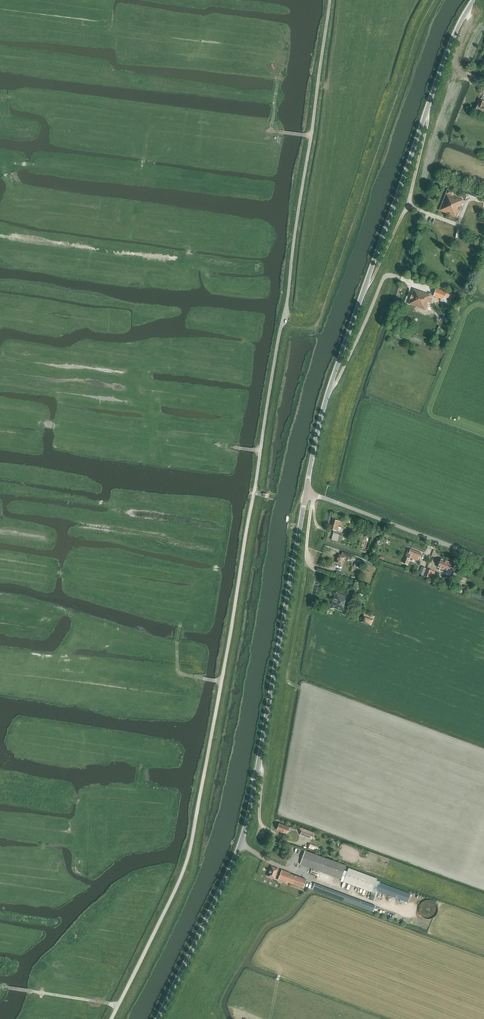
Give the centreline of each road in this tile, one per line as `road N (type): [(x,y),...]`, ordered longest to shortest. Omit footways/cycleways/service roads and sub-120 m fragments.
road 1 (track): [(112,1018),(190,851),(285,308)]
road 2 (unclassified): [(159,1018),(240,845),(306,492)]
road 3 (unclassified): [(306,492),(341,359),(449,50),(475,0)]
road 4 (unclassified): [(285,308),(331,0)]
road 5 (unclassified): [(483,559),(306,492)]
road 6 (track): [(119,1005),(0,986)]

